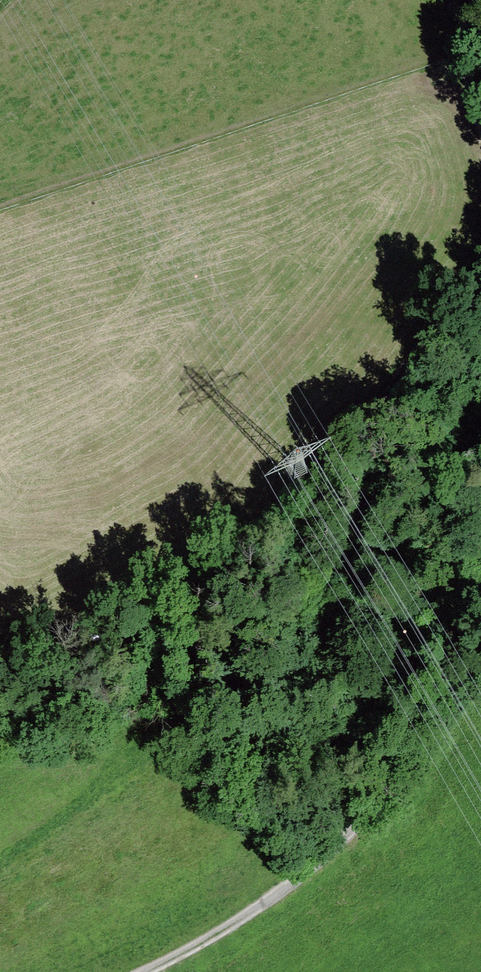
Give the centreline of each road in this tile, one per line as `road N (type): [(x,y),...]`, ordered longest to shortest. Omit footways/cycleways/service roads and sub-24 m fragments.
road 1 (track): [(0,664),(227,561),(345,444),(480,256)]
road 2 (track): [(149,971),(201,947),(337,843),(480,664)]

